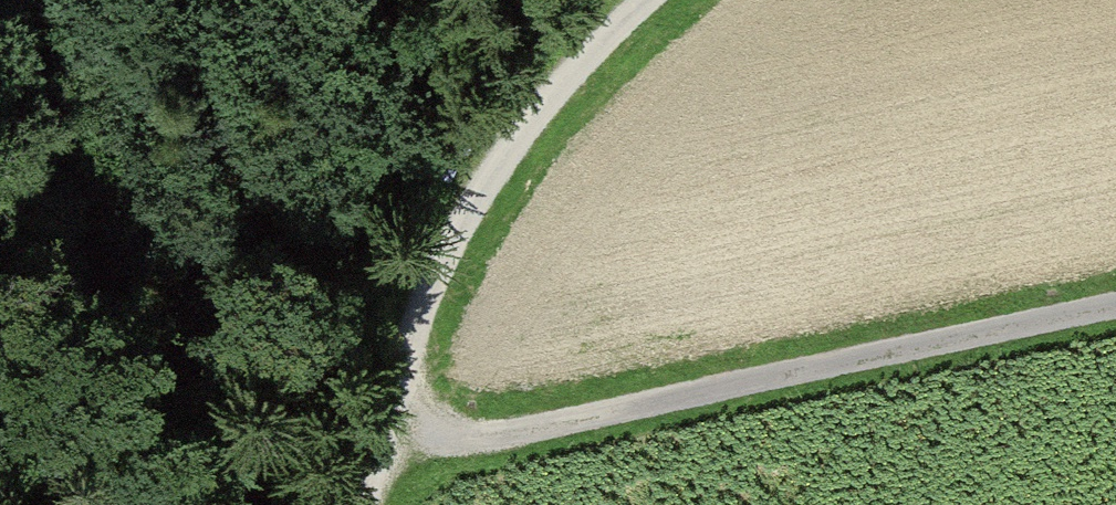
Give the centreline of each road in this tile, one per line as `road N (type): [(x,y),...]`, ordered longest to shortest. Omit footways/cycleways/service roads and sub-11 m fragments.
road 1 (track): [(1115,293),(399,433)]
road 2 (track): [(643,0),(589,41),(479,180),(399,433),(366,504)]

